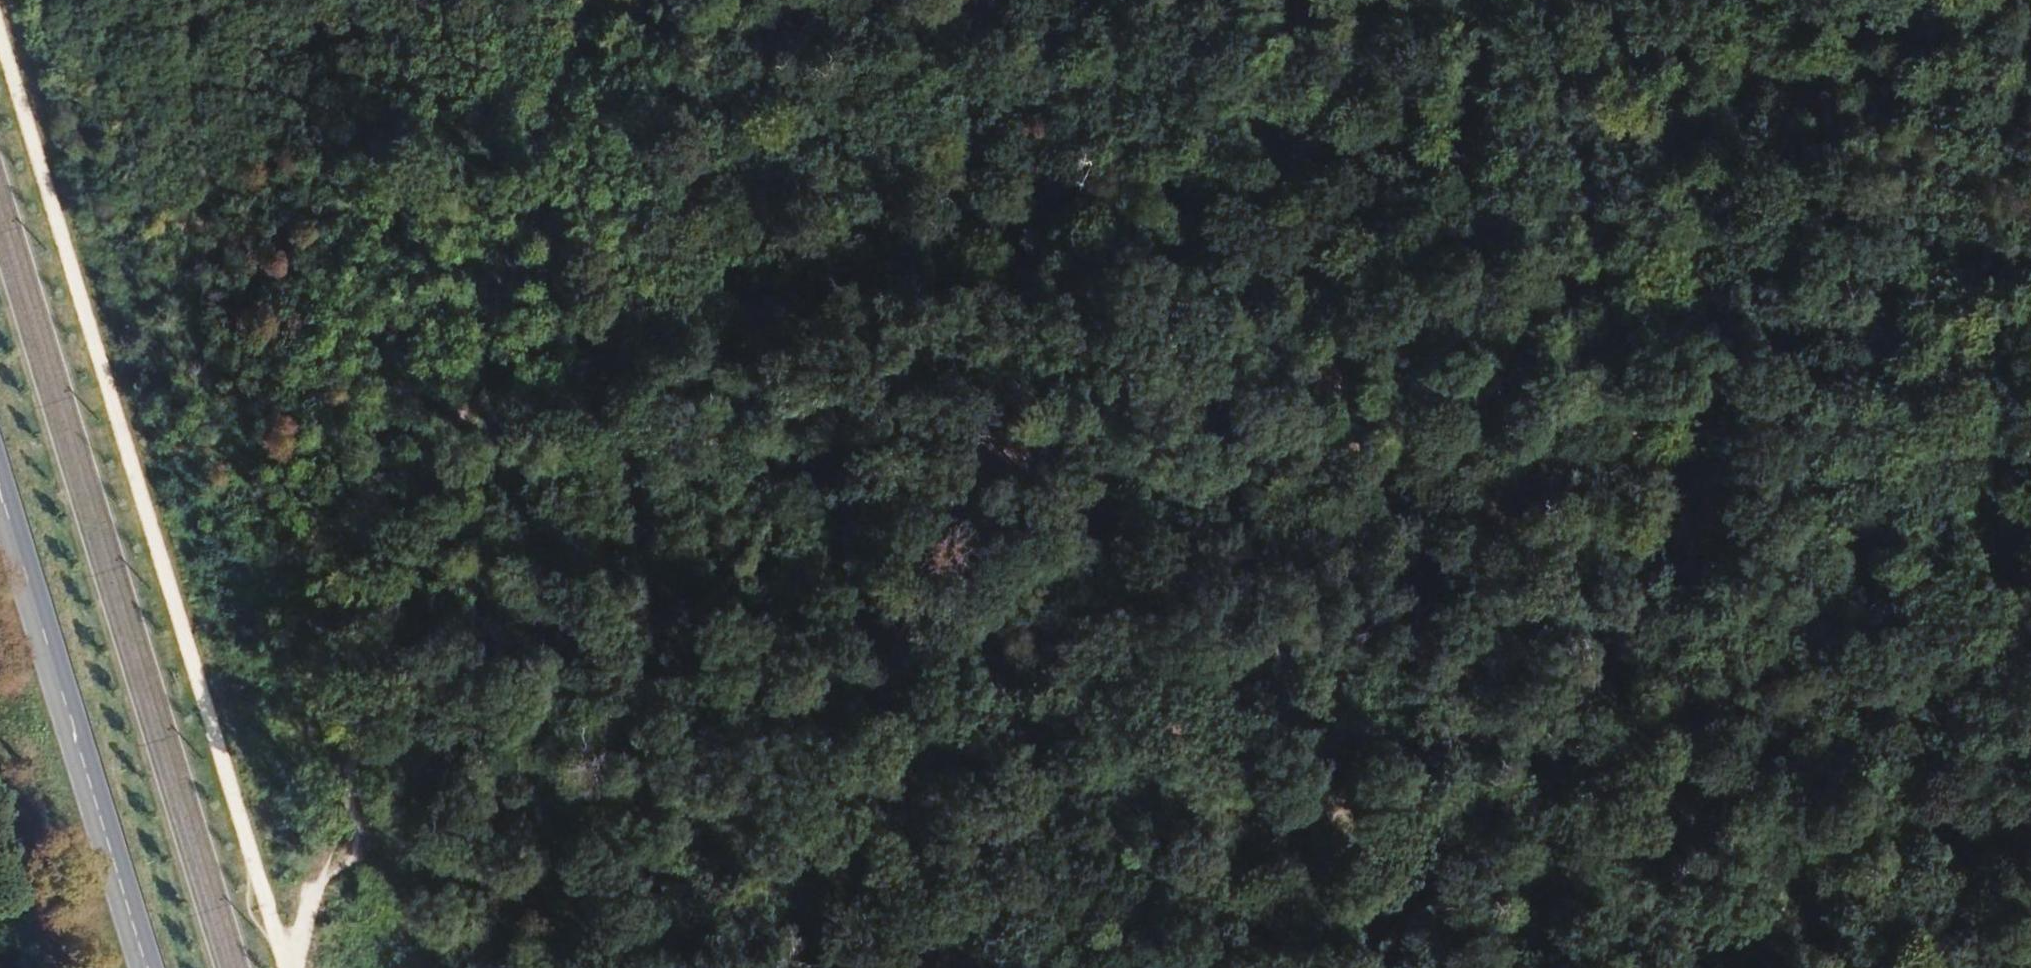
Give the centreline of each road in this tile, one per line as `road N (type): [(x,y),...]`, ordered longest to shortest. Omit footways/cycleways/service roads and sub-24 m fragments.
road 1 (track): [(1577,0),(2030,205)]
road 2 (secondary): [(0,492),(144,967)]

